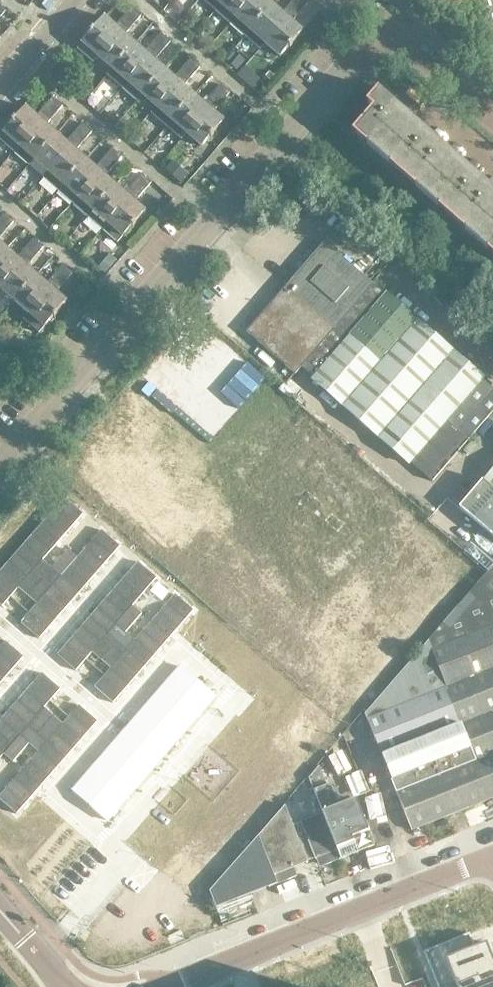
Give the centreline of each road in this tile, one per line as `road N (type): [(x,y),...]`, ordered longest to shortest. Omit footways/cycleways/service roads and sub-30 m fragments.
road 1 (residential): [(0,468),(390,23)]
road 2 (unclassified): [(172,986),(492,857)]
road 3 (unclassified): [(296,386),(431,496),(492,428)]
road 4 (unclassified): [(492,366),(378,273)]
road 5 (residential): [(390,23),(492,114)]

